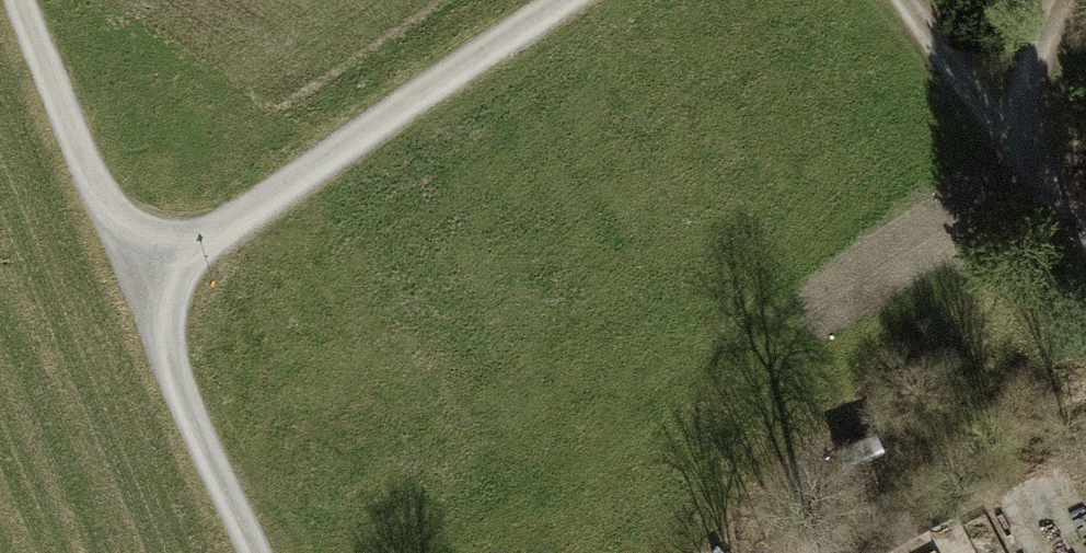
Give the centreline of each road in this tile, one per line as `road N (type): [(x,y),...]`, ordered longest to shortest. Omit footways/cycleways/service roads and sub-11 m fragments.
road 1 (track): [(135,276),(226,234),(366,131),(573,0)]
road 2 (track): [(135,276),(19,0)]
road 3 (track): [(250,552),(135,276)]
road 4 (track): [(908,0),(1028,166)]
road 5 (track): [(1028,166),(1031,78),(1067,0)]

